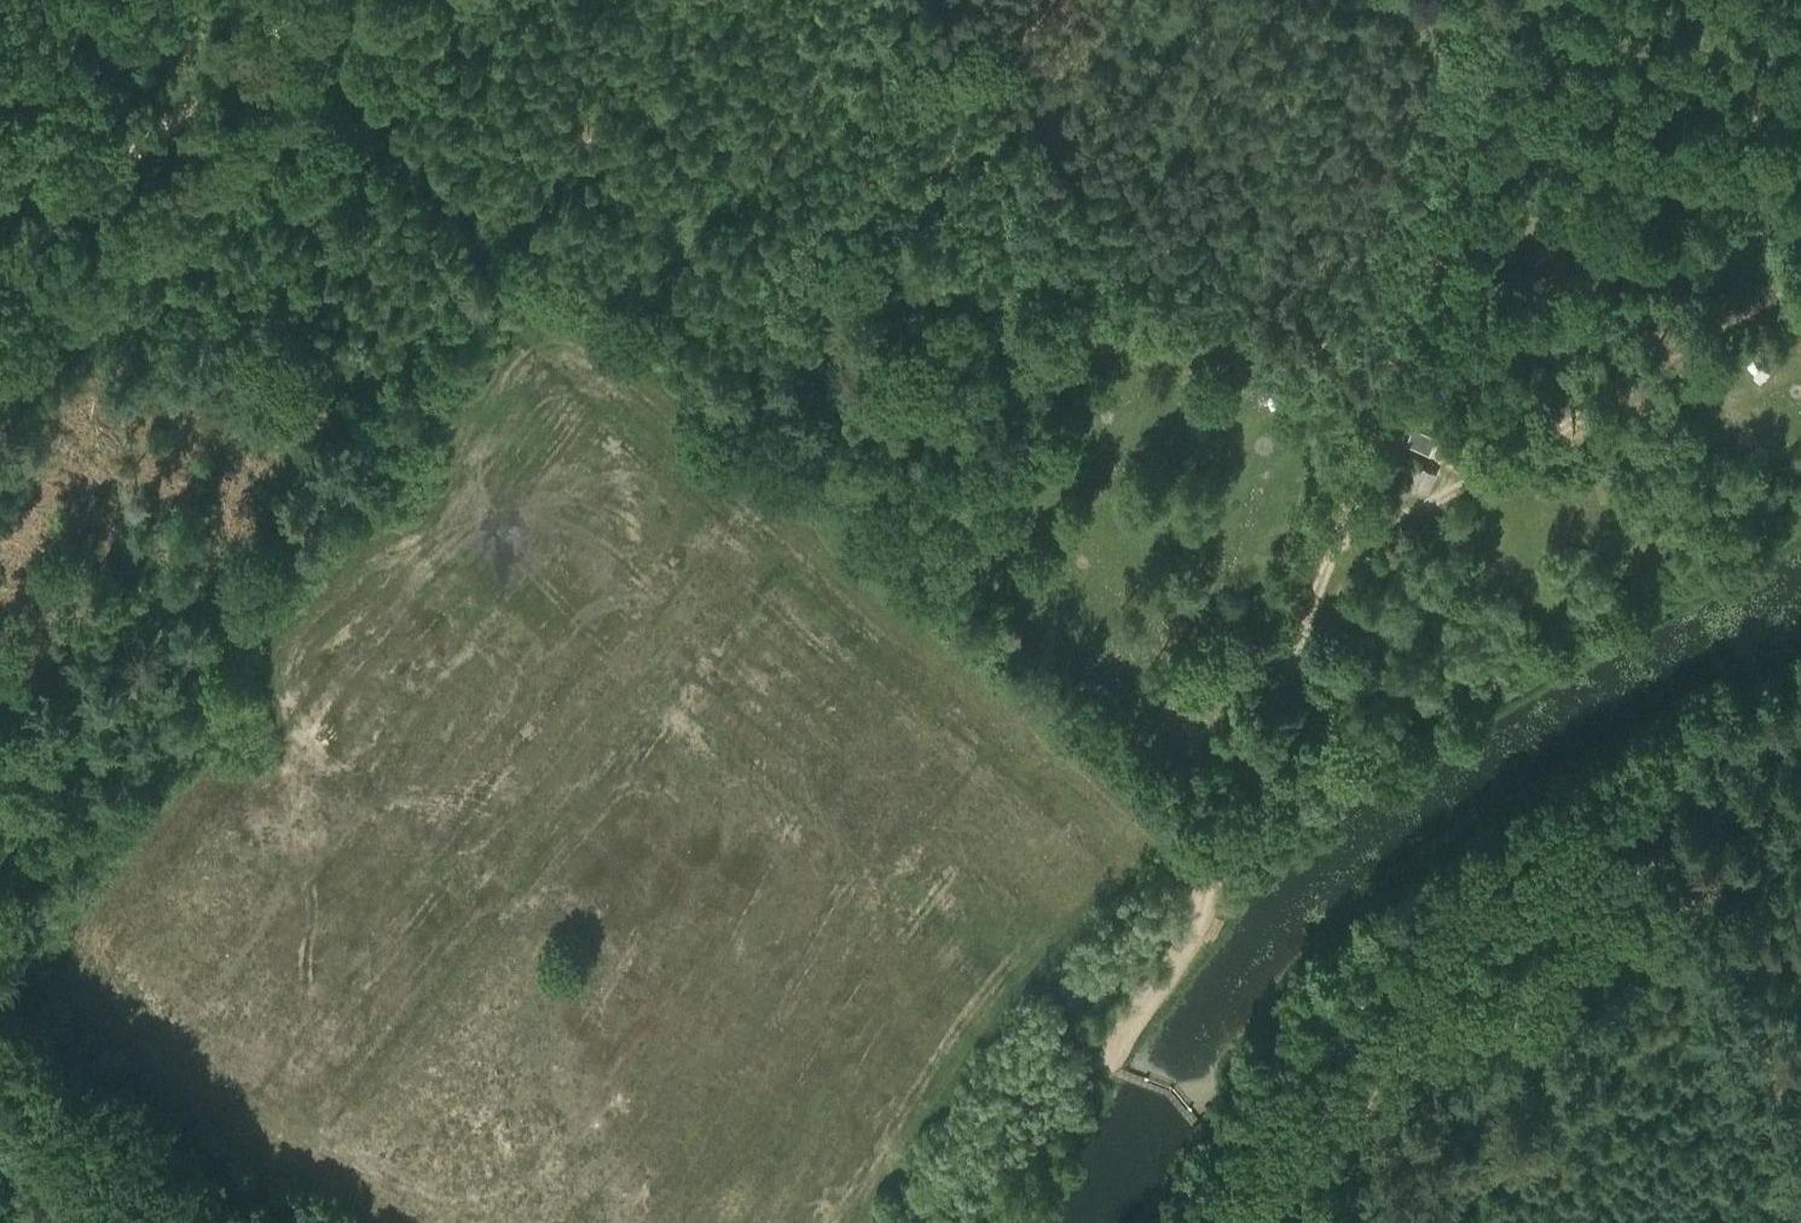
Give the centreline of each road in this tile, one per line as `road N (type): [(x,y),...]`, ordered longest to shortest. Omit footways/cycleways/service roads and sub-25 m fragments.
road 1 (track): [(1516,0),(1227,855)]
road 2 (track): [(1800,266),(1641,374),(1427,497),(1335,537)]
road 3 (track): [(317,0),(0,268)]

